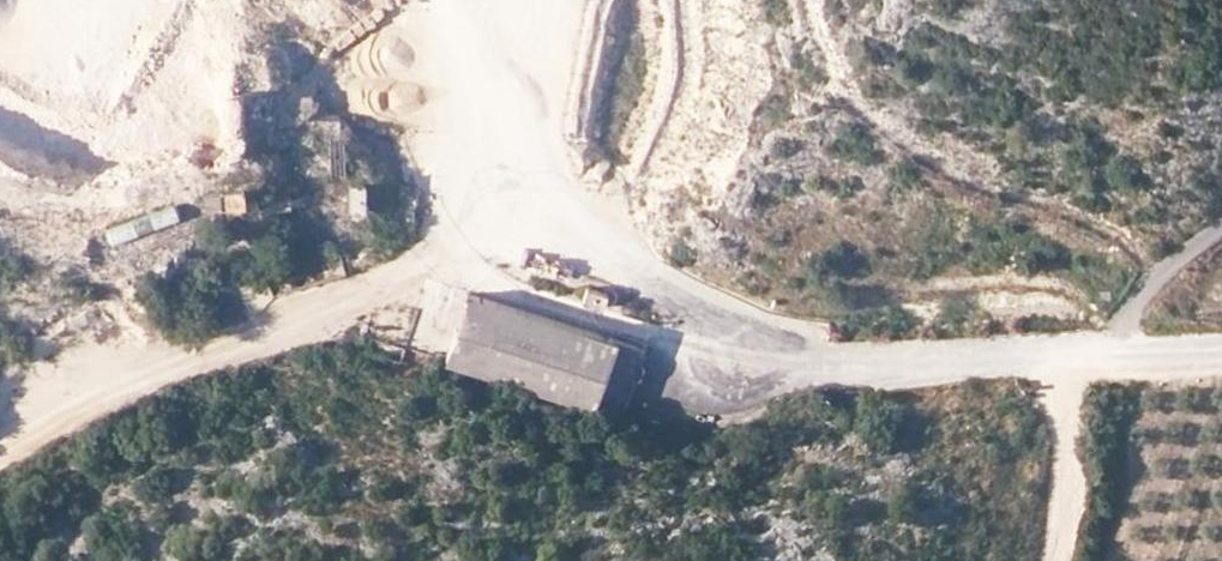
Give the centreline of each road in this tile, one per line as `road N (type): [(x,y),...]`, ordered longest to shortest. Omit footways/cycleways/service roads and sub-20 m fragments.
road 1 (unclassified): [(824,377),(1221,363)]
road 2 (track): [(1107,371),(1053,560)]
road 3 (track): [(1107,371),(1161,281),(1221,236)]

